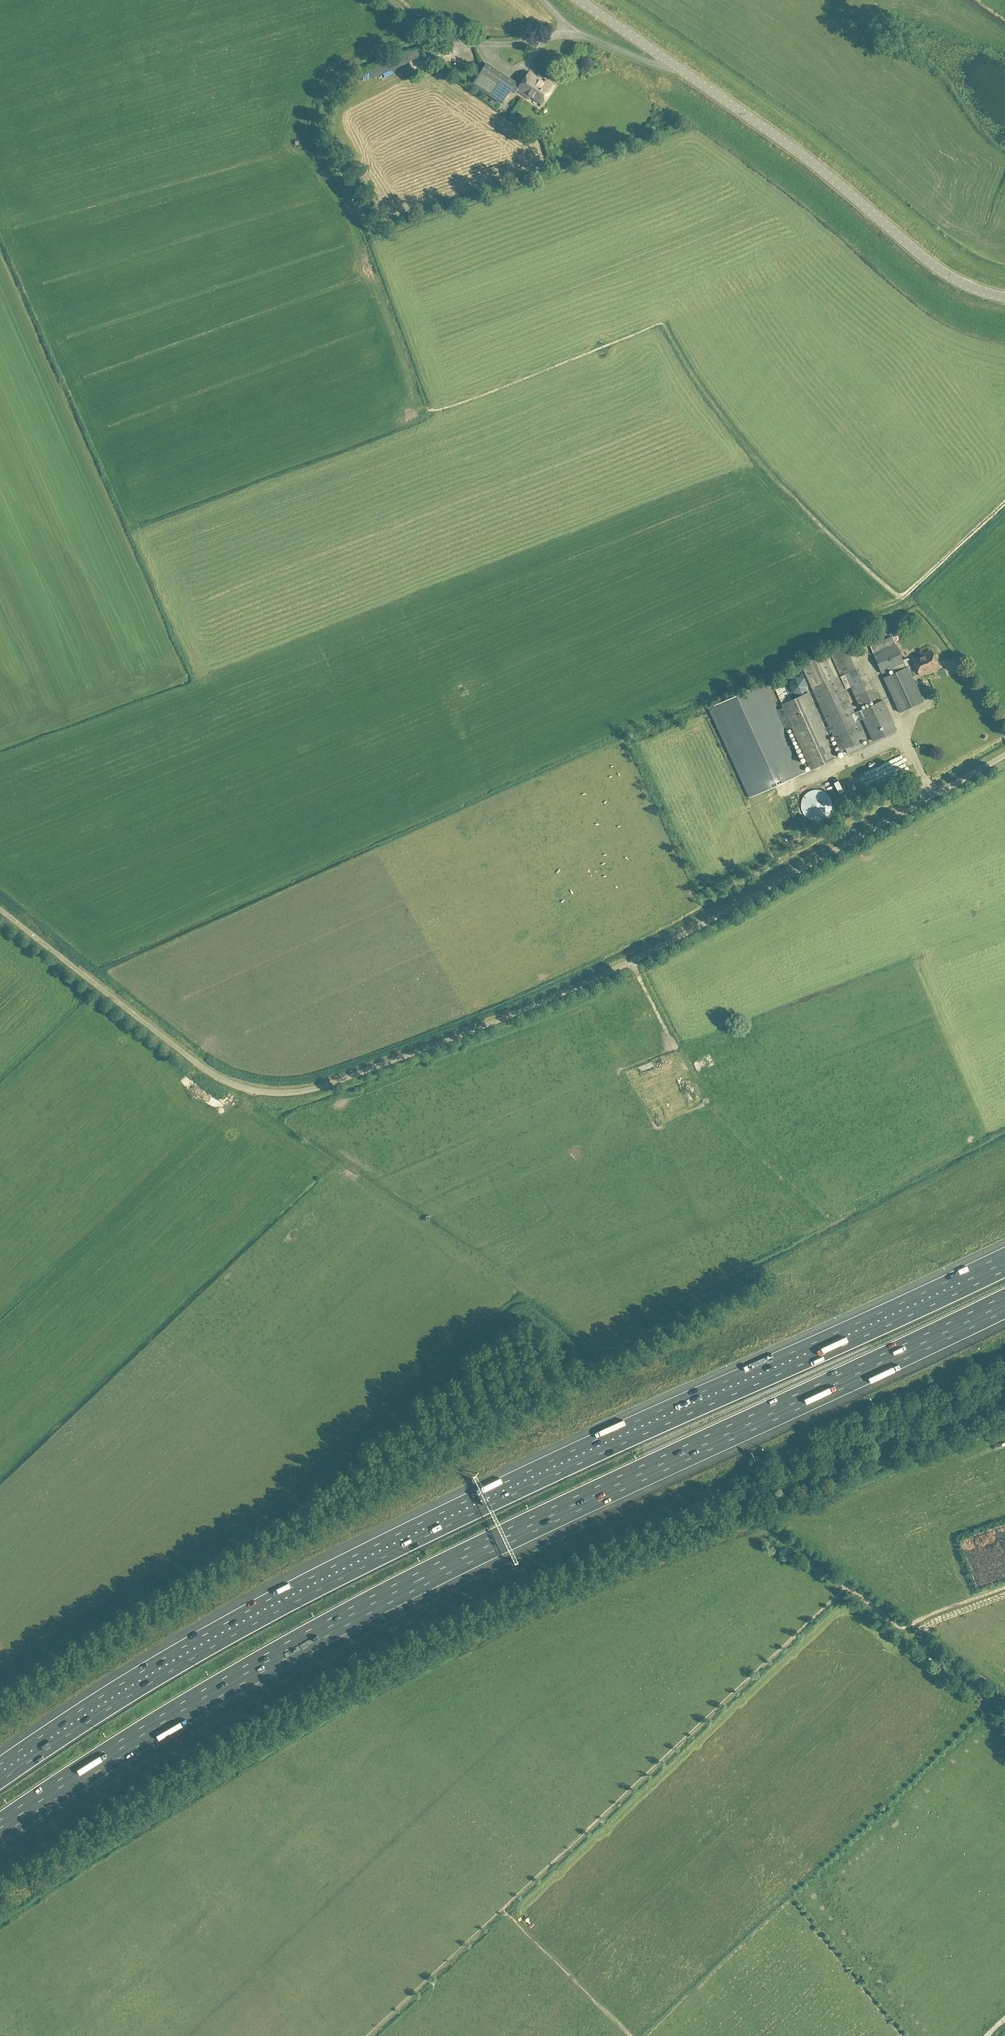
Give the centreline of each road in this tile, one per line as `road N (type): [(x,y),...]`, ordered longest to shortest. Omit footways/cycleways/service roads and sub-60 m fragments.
road 1 (unclassified): [(0,908),(221,1079),(257,1091),(298,1091),(579,984),(1004,755)]
road 2 (motorway): [(0,1829),(265,1660),(470,1553),(1004,1301)]
road 3 (motorway): [(1004,1262),(469,1508),(245,1620),(0,1774)]
road 4 (tertiary): [(1004,297),(948,276),(774,133),(580,0)]

